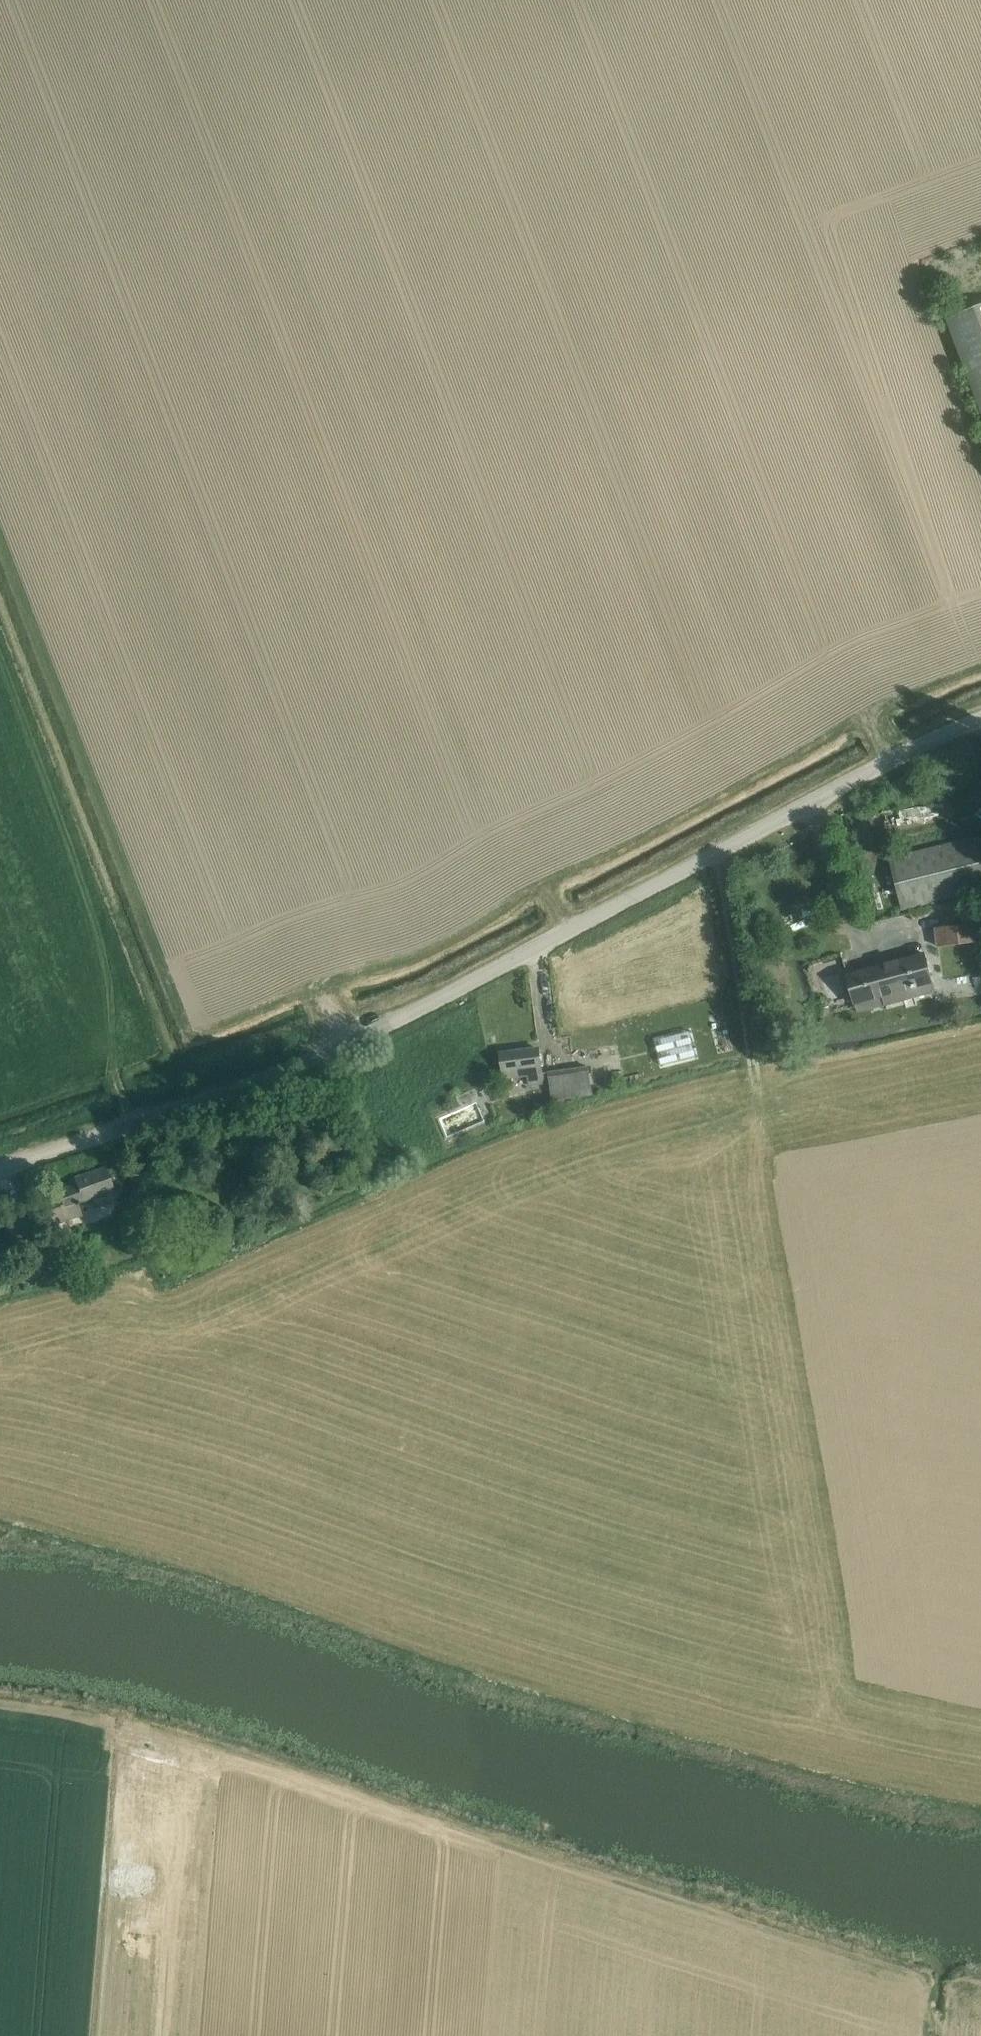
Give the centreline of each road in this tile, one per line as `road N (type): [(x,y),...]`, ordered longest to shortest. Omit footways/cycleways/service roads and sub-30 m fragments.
road 1 (unclassified): [(0,1166),(355,1042),(843,773),(980,718)]

